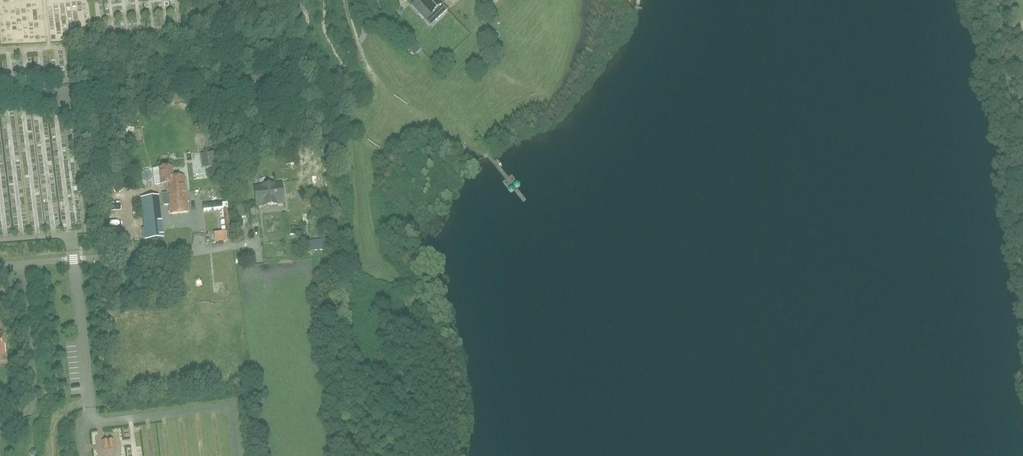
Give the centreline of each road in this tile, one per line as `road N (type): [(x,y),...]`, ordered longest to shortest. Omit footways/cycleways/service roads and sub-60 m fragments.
road 1 (residential): [(256,241),(20,264)]
road 2 (residential): [(0,424),(31,409),(34,399),(20,264)]

